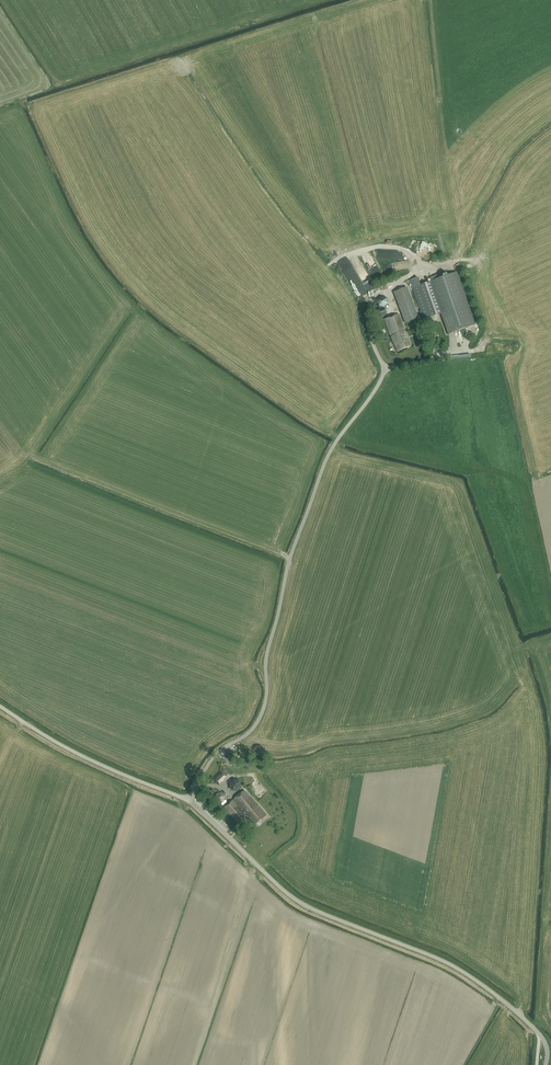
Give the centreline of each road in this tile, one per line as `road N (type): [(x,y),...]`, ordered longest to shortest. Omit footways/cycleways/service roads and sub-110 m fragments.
road 1 (unclassified): [(189,800),(215,754),(262,714),(291,555),(337,440),(386,370),(468,351)]
road 2 (unclassified): [(545,1064),(542,1038),(477,980),(297,901),(189,800)]
road 3 (track): [(32,459),(290,558)]
road 4 (unclassified): [(189,800),(99,764),(0,706)]

